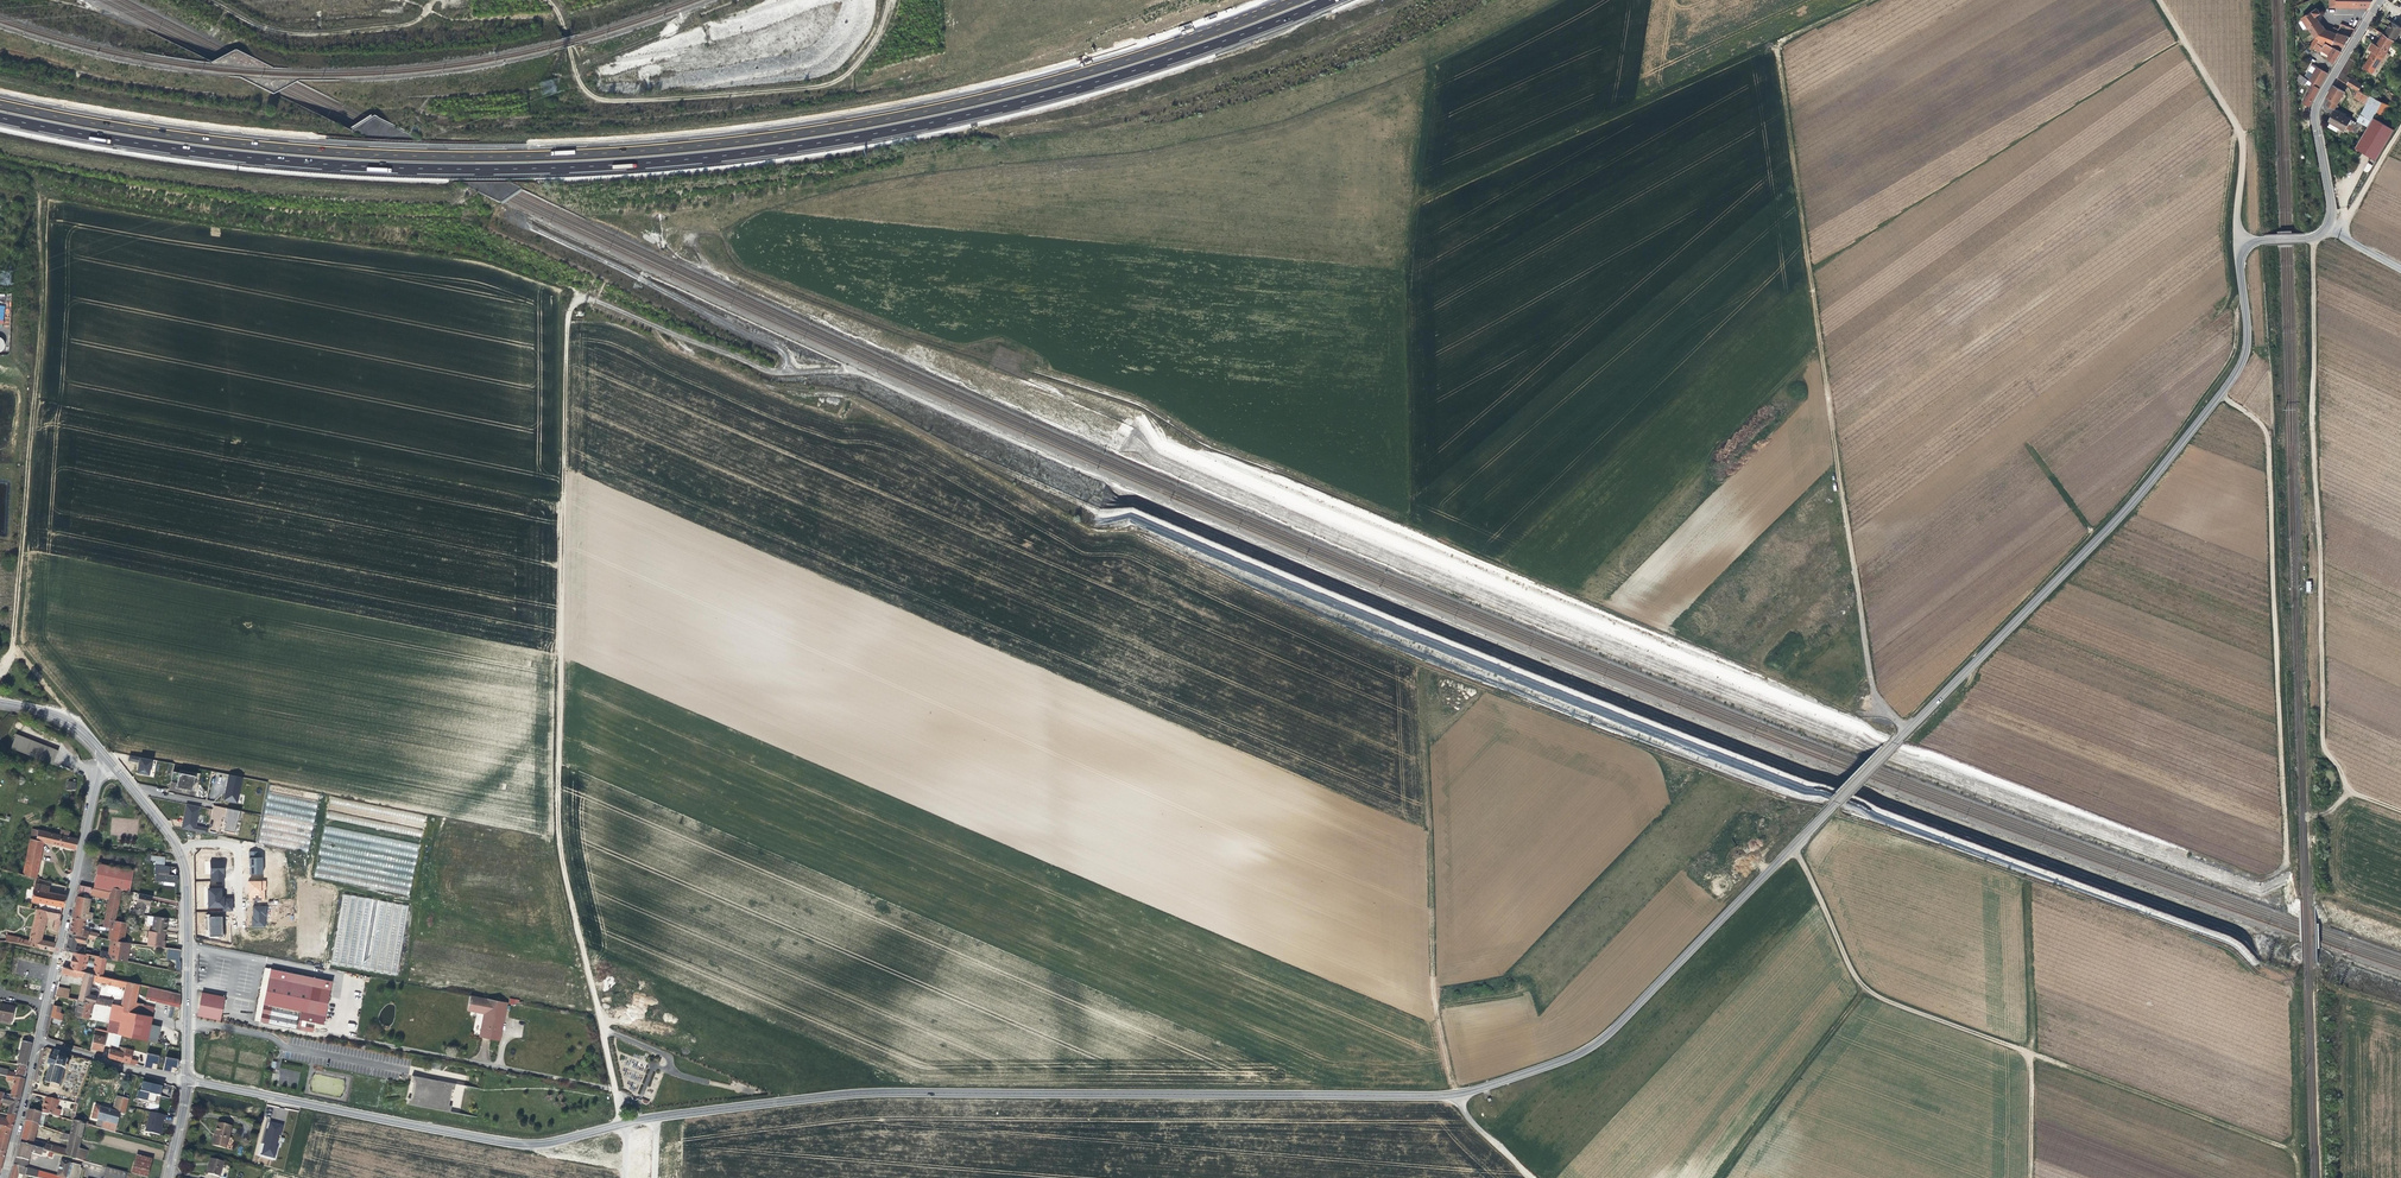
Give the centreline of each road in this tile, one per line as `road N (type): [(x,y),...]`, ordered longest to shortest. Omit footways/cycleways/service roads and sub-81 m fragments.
road 1 (motorway): [(0,117),(159,146),(338,165),(501,169),(707,158),(909,127),(1056,92),(1328,0)]
road 2 (motorway): [(1289,0),(975,97),(814,128),(628,150),(284,146),(0,102)]
road 3 (tertiary): [(186,1079),(529,1145),(762,1101),(894,1092),(1456,1094)]
road 4 (tertiary): [(1456,1094),(1577,1054),(1603,1036),(2128,509),(2241,364),(2247,339),(2240,264),(2247,248)]
road 5 (track): [(1411,205),(1774,41),(1871,689),(1910,729)]
road 6 (track): [(621,1177),(621,1124),(556,833),(565,314),(581,297),(593,299)]
road 7 (track): [(2297,1177),(2294,1156),(2282,1147),(1861,988),(1725,1177)]
road 8 (track): [(2314,237),(2322,744),(2349,787),(2400,811)]
road 9 (track): [(2220,394),(2260,423),(2269,443),(2287,847),(2286,863),(2268,877),(2236,871)]
road 10 (track): [(39,174),(39,323),(12,655),(0,674)]
road 11 (track): [(39,174),(492,208)]
road 12 (track): [(1428,68),(1403,300),(1410,520)]
road 13 (track): [(1423,667),(1433,1002),(1456,1094)]
road 14 (unclassified): [(2161,0),(2243,137),(2237,220),(2247,248)]
road 15 (residential): [(106,757),(48,1005)]
road 16 (tertiary): [(2380,0),(2317,103),(2331,215),(2324,229)]
road 17 (tertiary): [(177,850),(186,880),(186,1079)]
road 18 (track): [(1861,988),(1795,844)]
road 19 (residential): [(177,850),(236,847),(241,939)]
road 20 (residential): [(39,1044),(186,1079)]
road 21 (residential): [(39,1044),(2,1177)]
road 22 (track): [(2324,229),(2342,225),(2400,131)]
road 23 (track): [(2024,1052),(2028,1177)]
road 24 (tertiary): [(0,706),(73,721),(106,757)]

